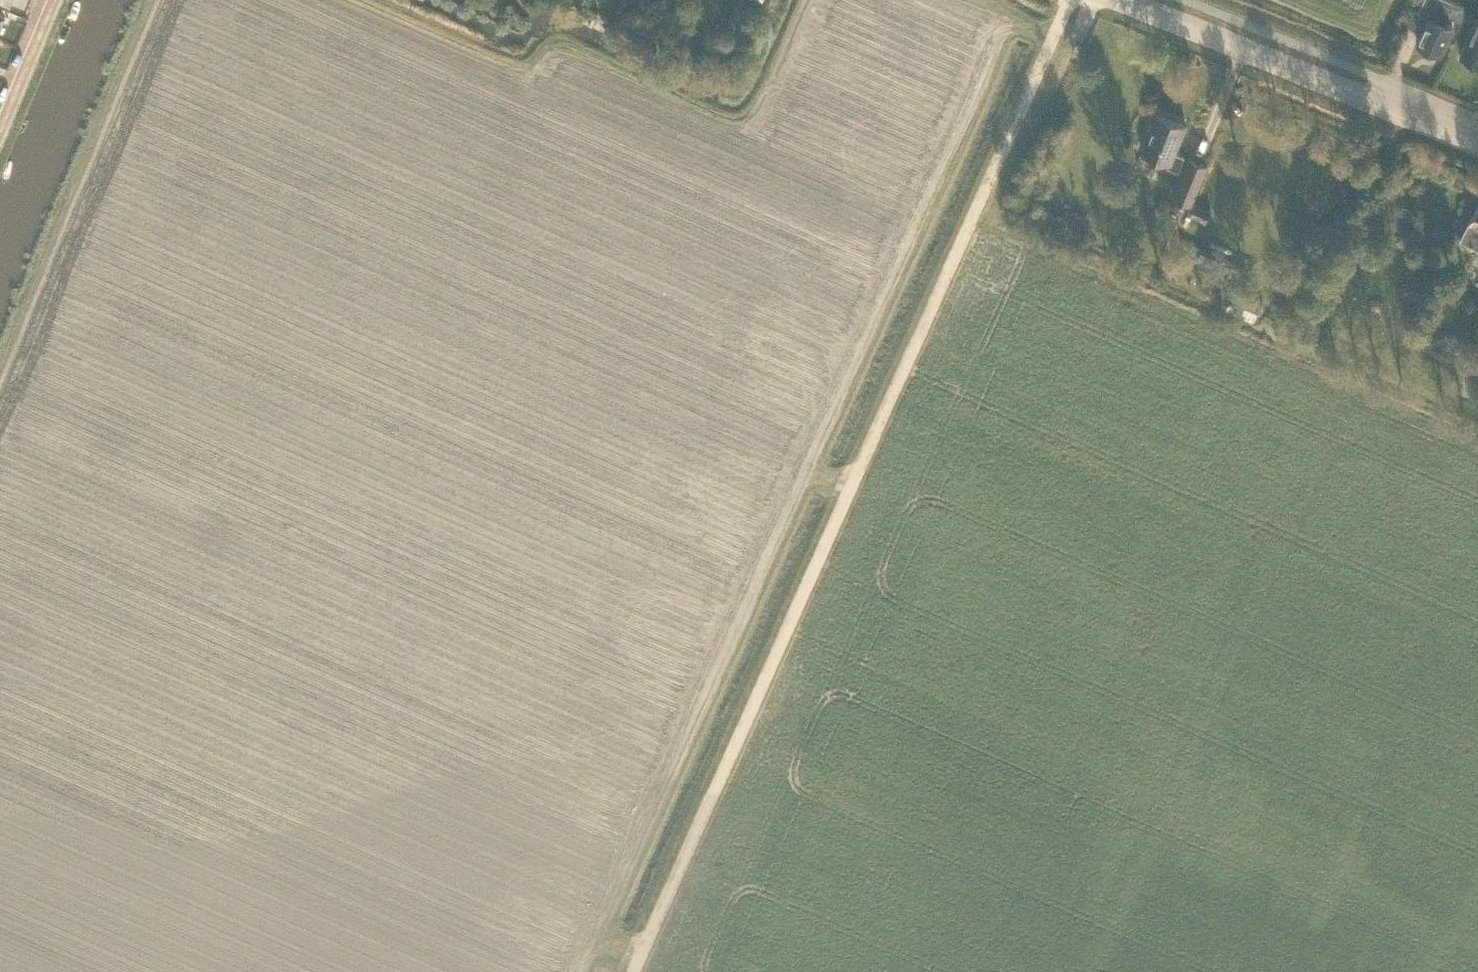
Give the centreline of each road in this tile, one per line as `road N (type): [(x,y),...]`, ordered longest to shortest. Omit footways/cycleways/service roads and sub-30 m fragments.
road 1 (track): [(634,971),(1070,0)]
road 2 (secondary): [(1477,142),(1126,0)]
road 3 (unclassified): [(0,125),(52,0)]

